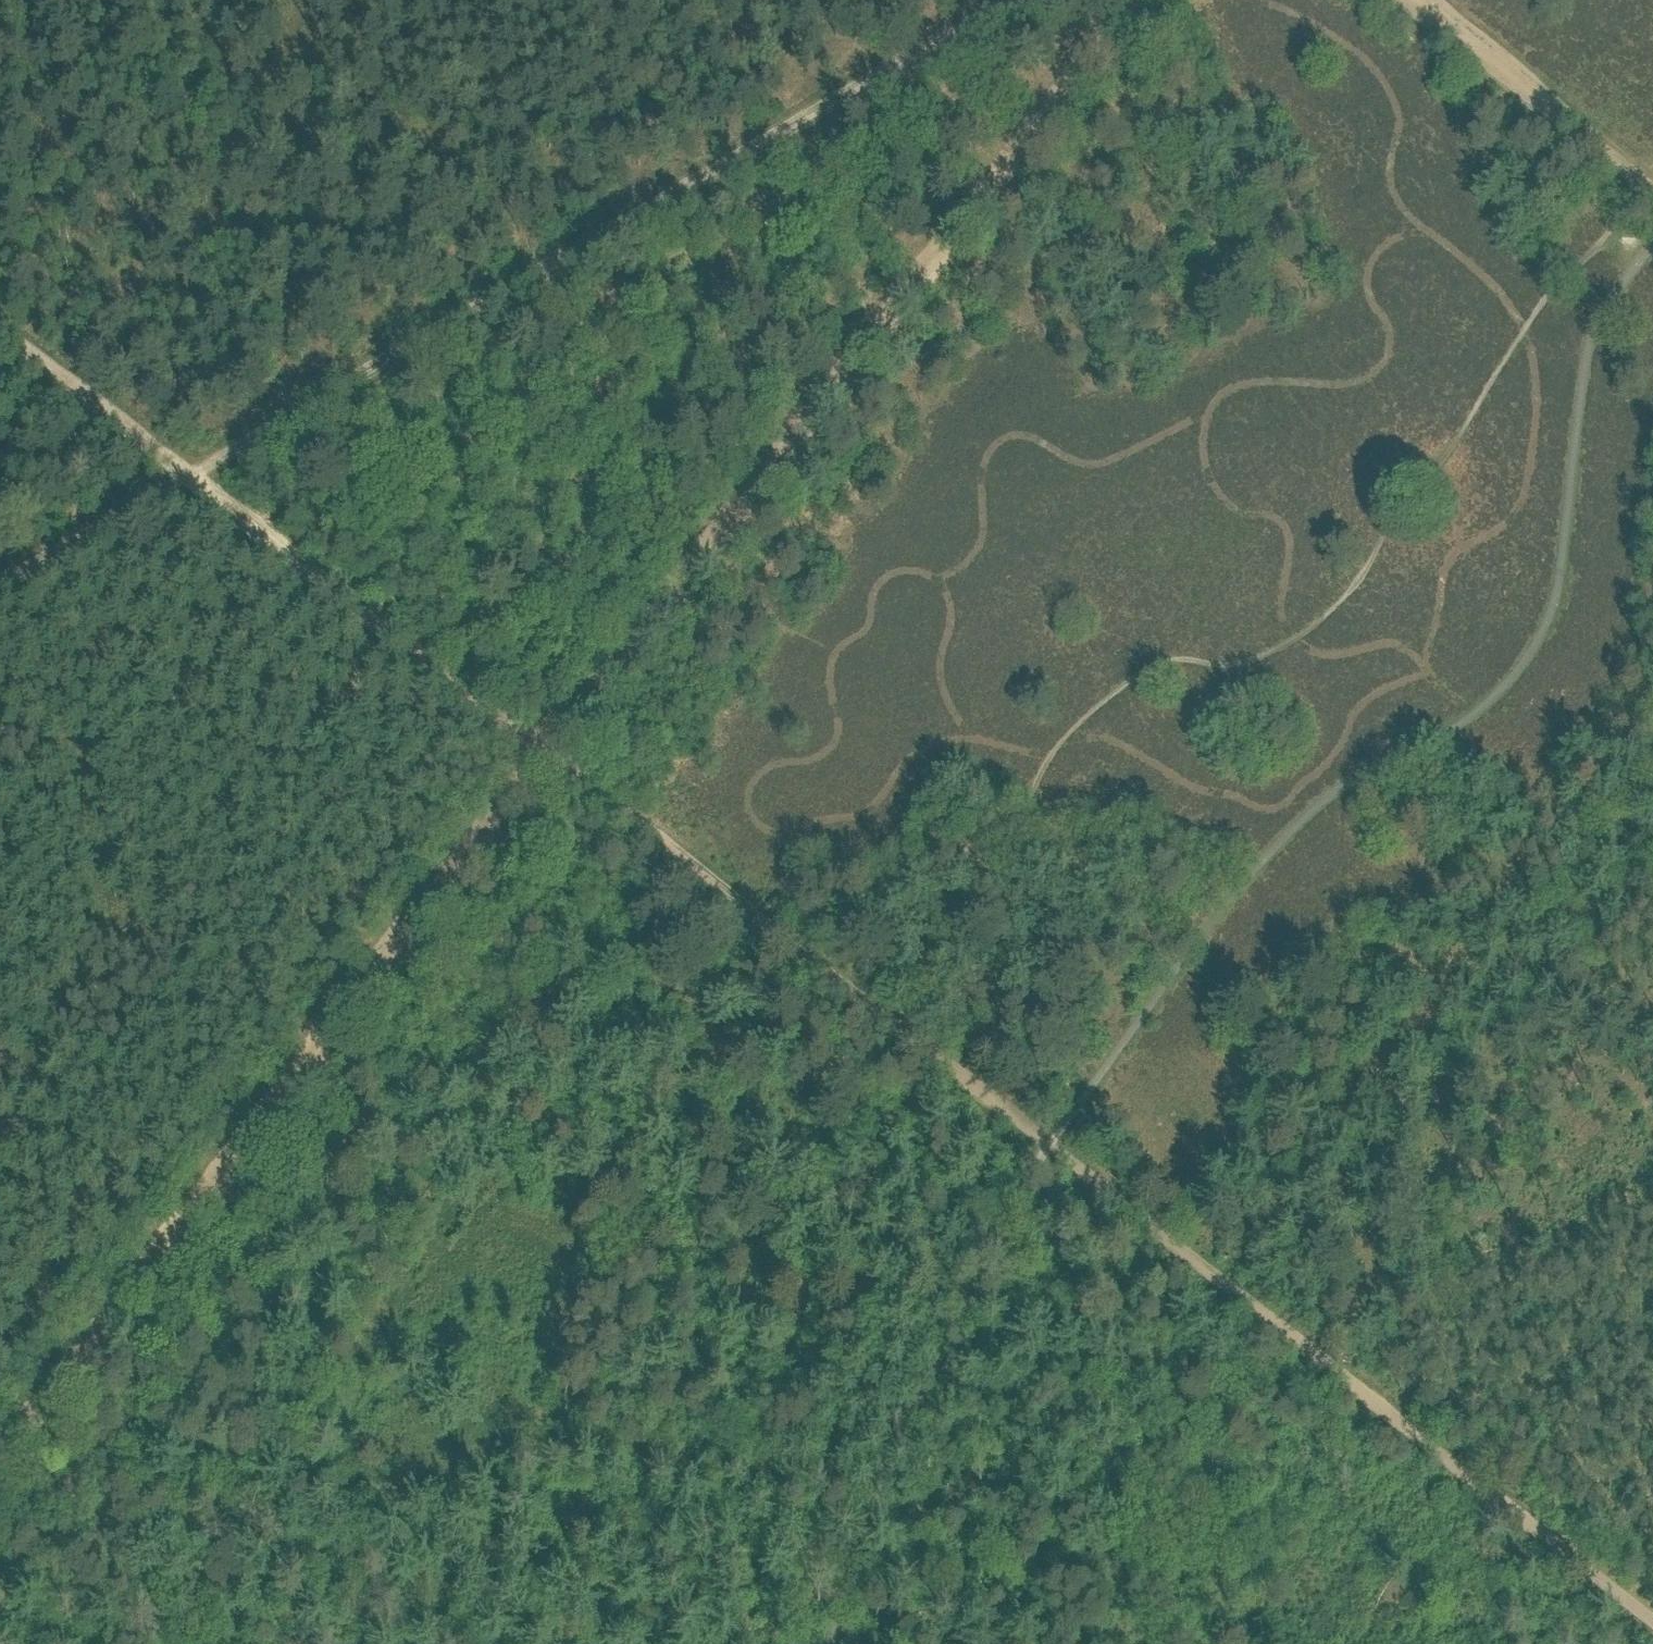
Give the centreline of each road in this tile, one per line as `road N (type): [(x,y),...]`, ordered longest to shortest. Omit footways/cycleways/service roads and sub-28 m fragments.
road 1 (track): [(1652,1622),(543,752)]
road 2 (track): [(0,587),(1014,0)]
road 3 (track): [(543,752),(1129,0)]
road 4 (track): [(0,1453),(543,752)]
road 5 (track): [(543,752),(0,331)]
road 6 (track): [(1408,0),(1652,201)]

